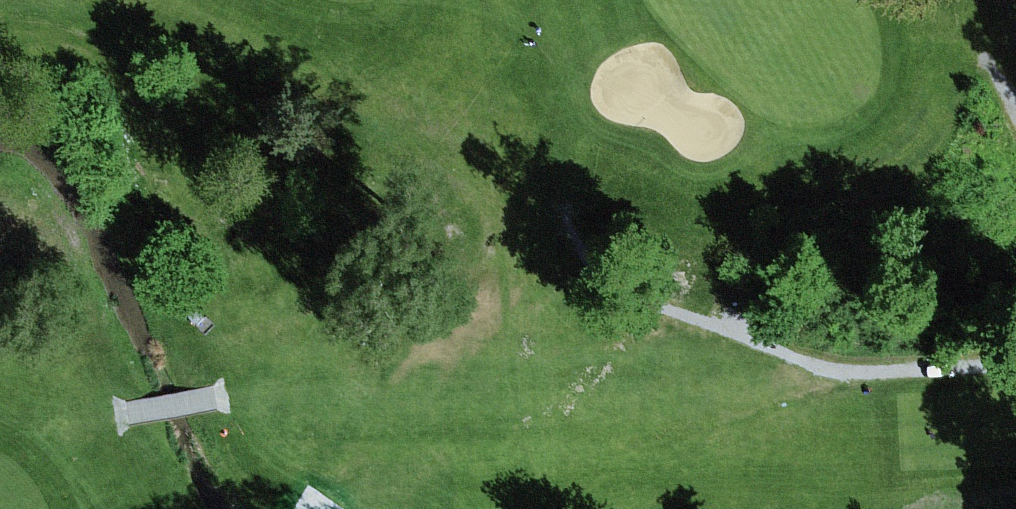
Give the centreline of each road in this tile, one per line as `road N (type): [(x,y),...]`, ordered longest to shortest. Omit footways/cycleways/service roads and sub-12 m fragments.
road 1 (track): [(569,223),(614,289),(805,363),(903,371),(1015,364)]
road 2 (track): [(805,363),(536,369),(368,489)]
road 3 (track): [(536,369),(362,376),(129,416)]
road 4 (track): [(569,223),(481,0)]
road 5 (track): [(0,386),(89,418),(129,416)]

